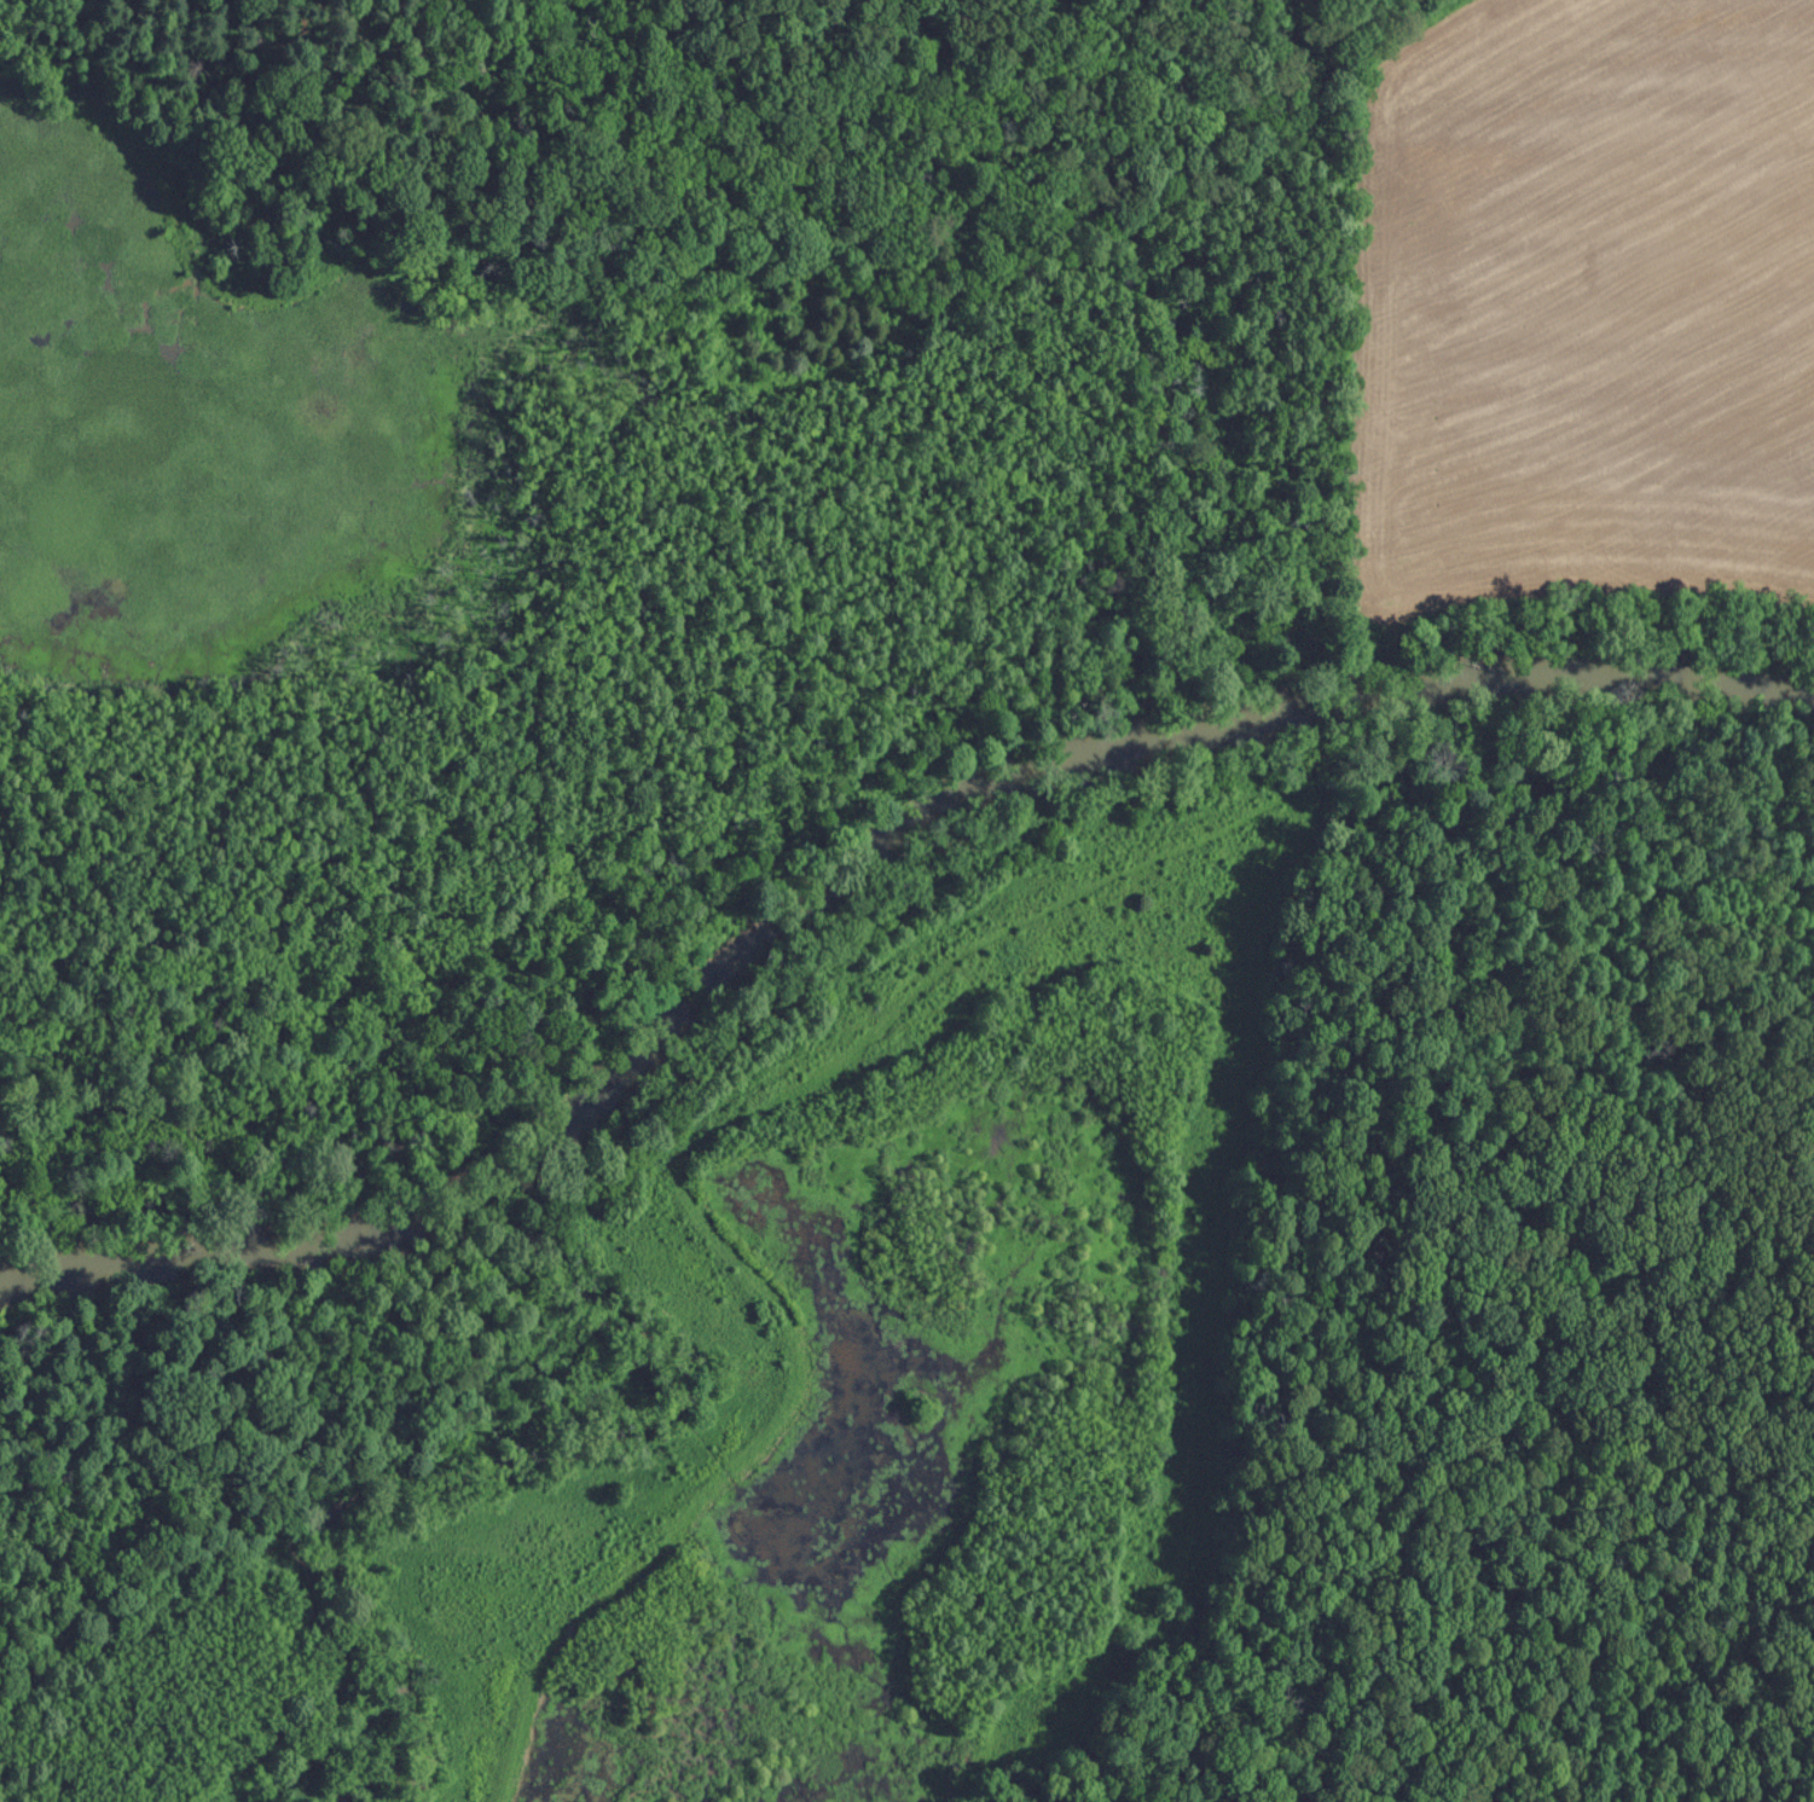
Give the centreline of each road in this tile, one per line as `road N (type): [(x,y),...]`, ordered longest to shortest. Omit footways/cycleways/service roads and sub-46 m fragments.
road 1 (track): [(53,0),(91,117),(221,202),(425,289),(655,341),(1083,288),(1409,22),(1448,0)]

